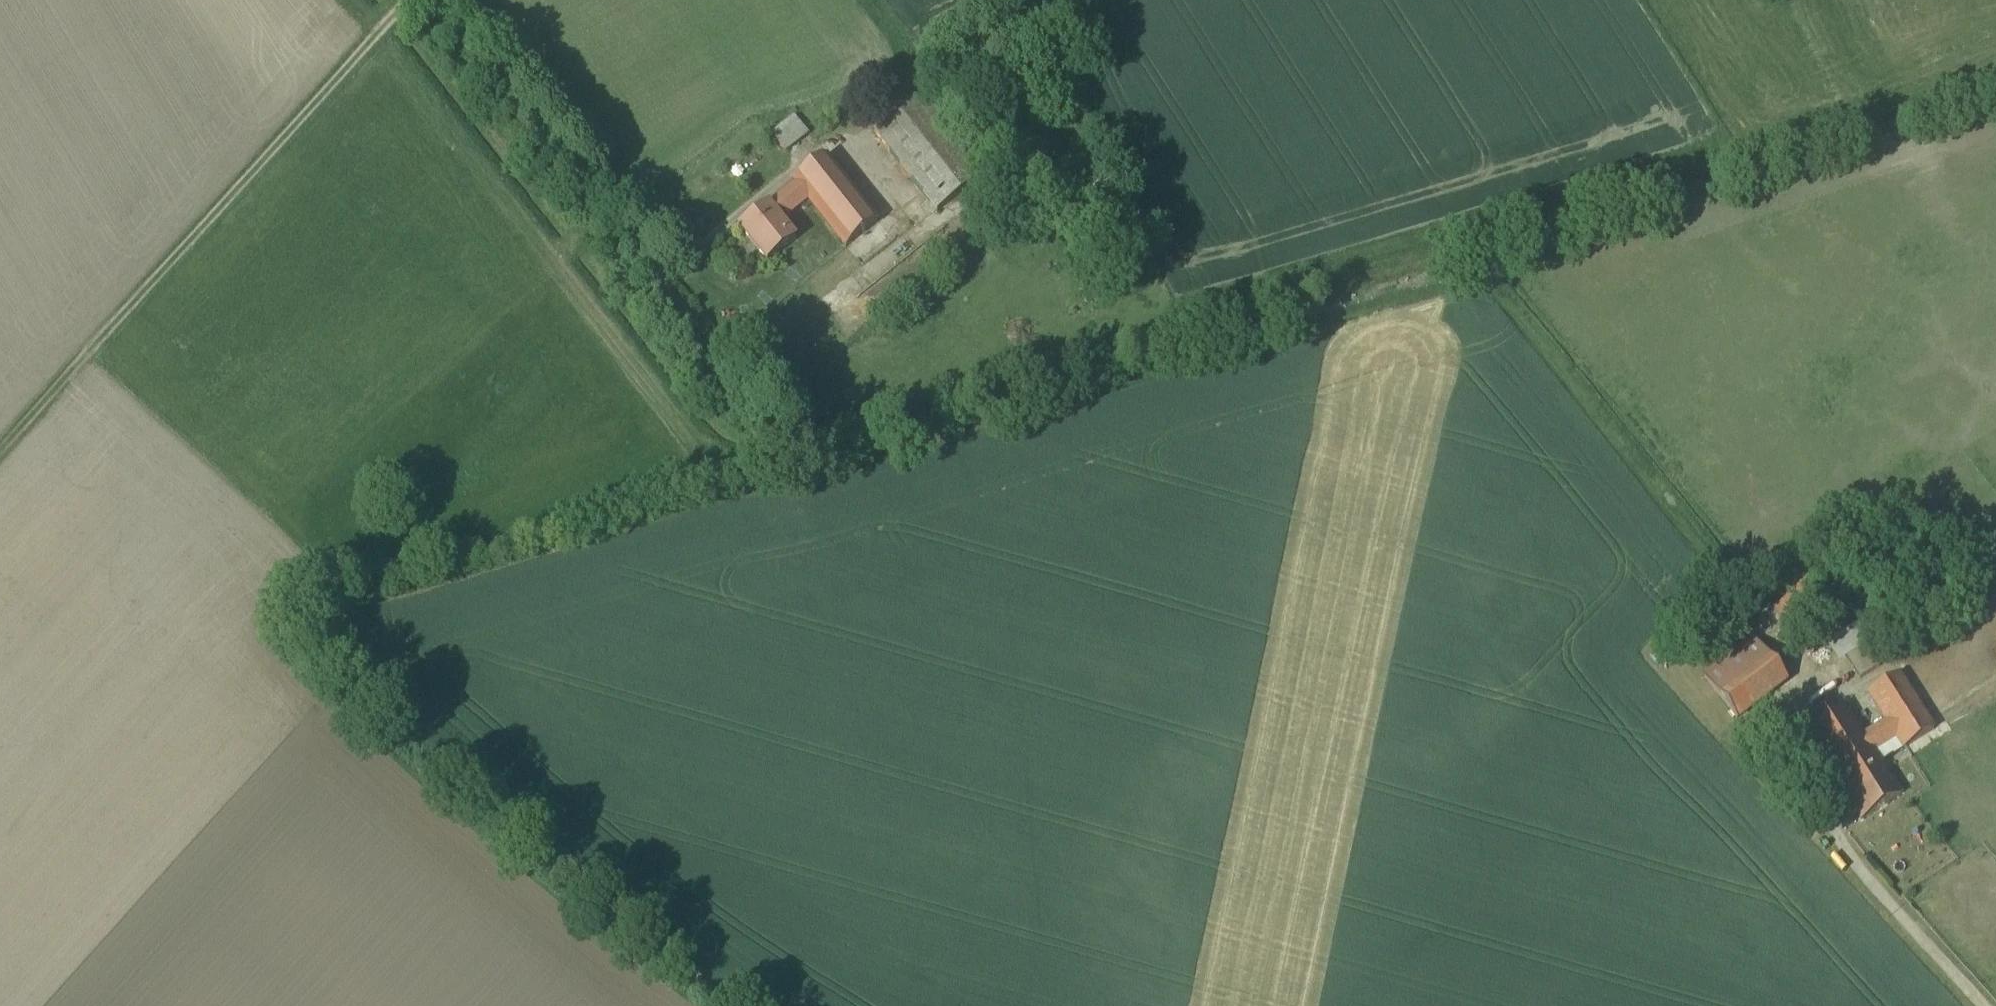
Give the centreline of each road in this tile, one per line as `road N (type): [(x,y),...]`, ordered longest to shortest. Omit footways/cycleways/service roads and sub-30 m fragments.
road 1 (track): [(0,454),(410,0)]

